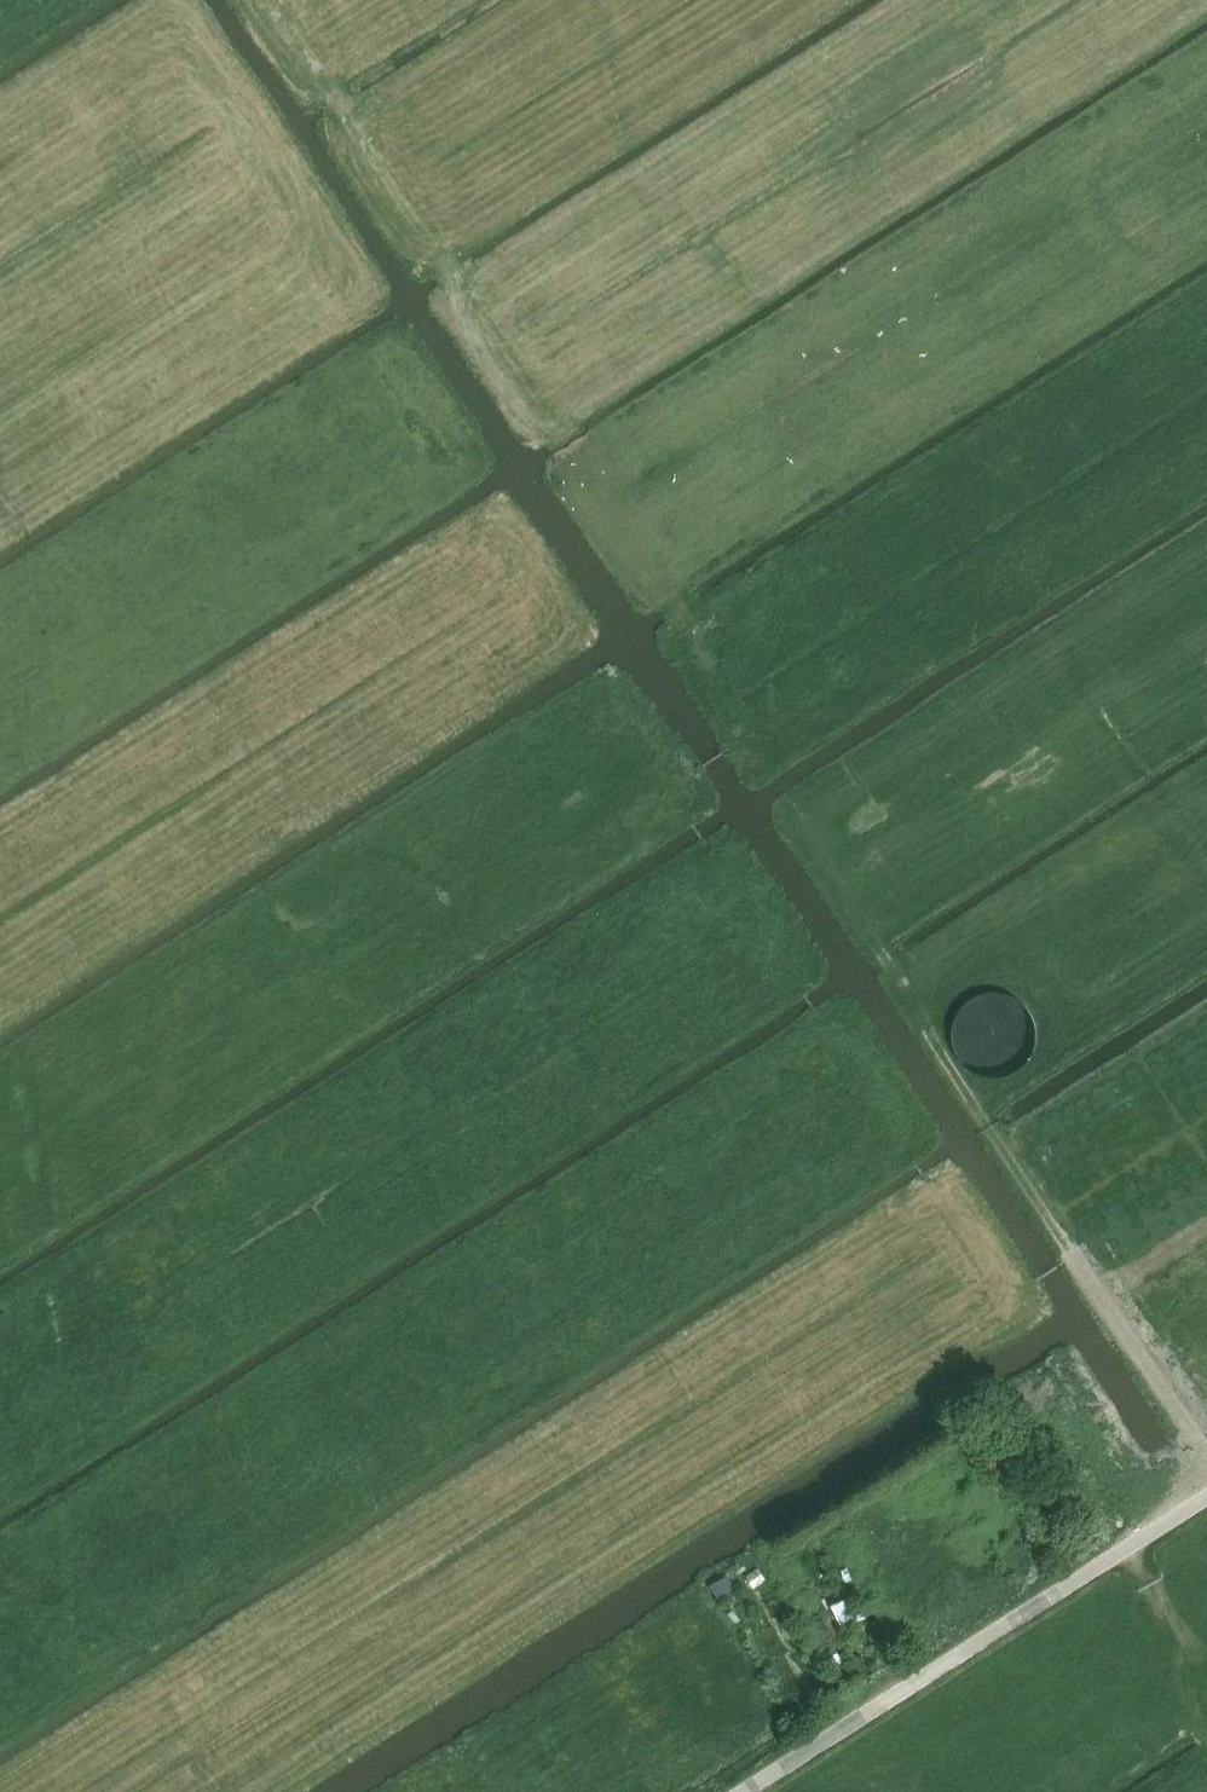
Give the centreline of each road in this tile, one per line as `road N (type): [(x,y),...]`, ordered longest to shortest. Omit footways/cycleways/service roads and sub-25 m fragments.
road 1 (unclassified): [(746,1791),(1206,1497)]

